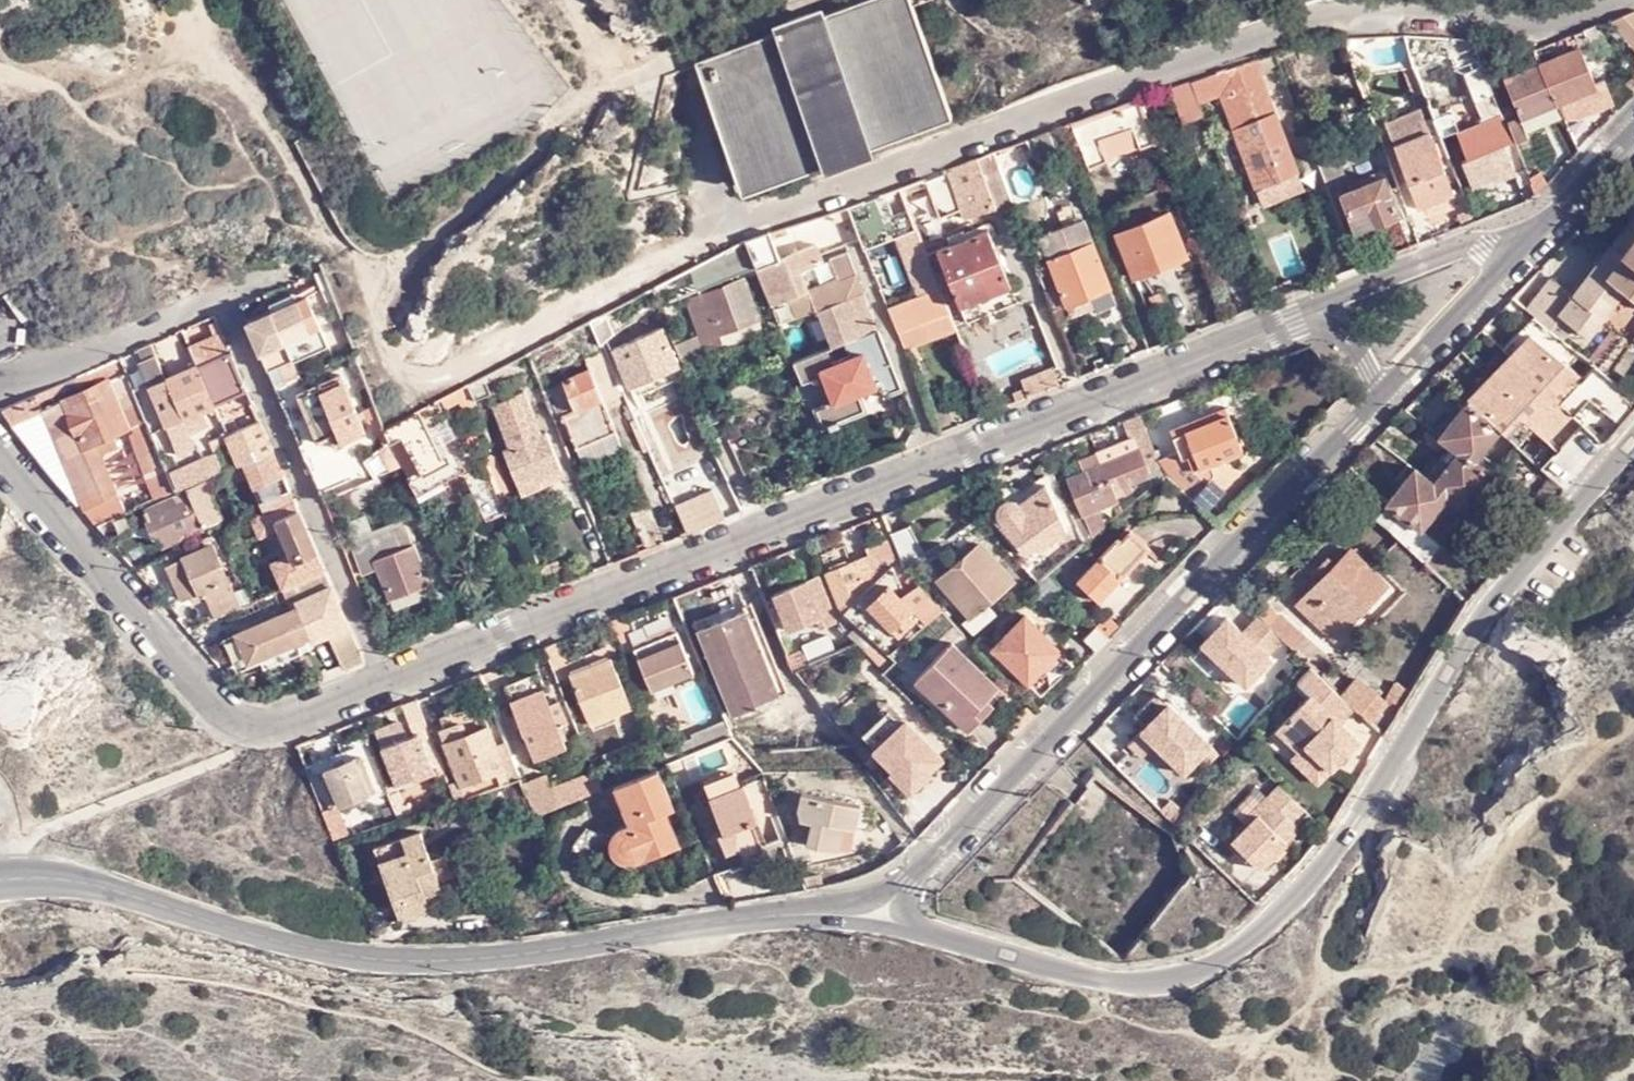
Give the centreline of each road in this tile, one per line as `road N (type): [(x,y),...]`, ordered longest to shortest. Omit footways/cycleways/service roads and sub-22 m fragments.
road 1 (residential): [(384,680),(1289,317)]
road 2 (tertiary): [(958,944),(1126,981),(1178,976),(1234,951),(1325,862),(1475,624),(1633,437)]
road 3 (tertiary): [(0,875),(80,879),(279,942),(381,962),(474,961),(771,914)]
road 4 (tertiary): [(1372,404),(913,877)]
road 5 (residential): [(0,446),(235,717),(270,722),(384,680)]
road 6 (residential): [(219,304),(384,680)]
road 7 (track): [(380,291),(332,245),(257,105),(199,40)]
road 8 (residential): [(1555,217),(1289,317)]
road 9 (tertiary): [(1555,217),(1372,404)]
road 10 (residential): [(0,390),(219,304)]
road 11 (tertiary): [(771,914),(958,944)]
road 12 (tertiary): [(913,877),(856,903),(771,914)]
road 13 (residential): [(1289,317),(1359,347),(1372,404)]

